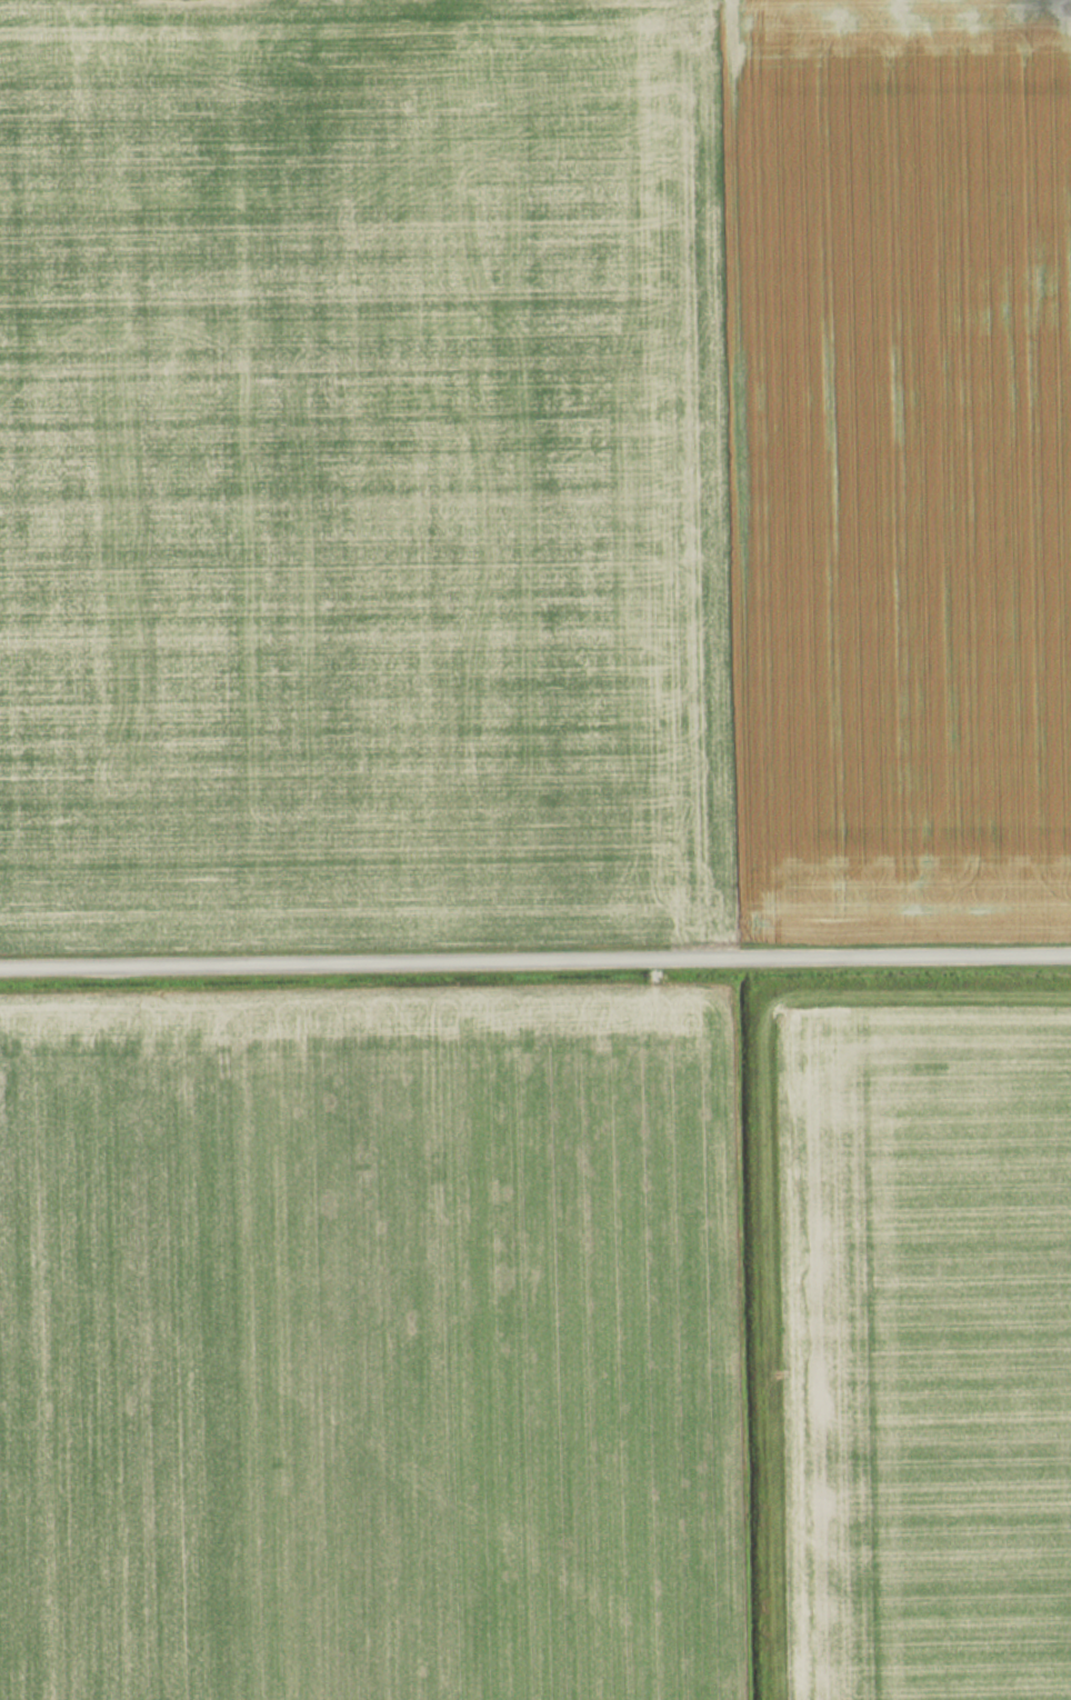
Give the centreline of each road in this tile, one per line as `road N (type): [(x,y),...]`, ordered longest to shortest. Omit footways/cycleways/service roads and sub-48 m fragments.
road 1 (residential): [(0,969),(1070,955)]

